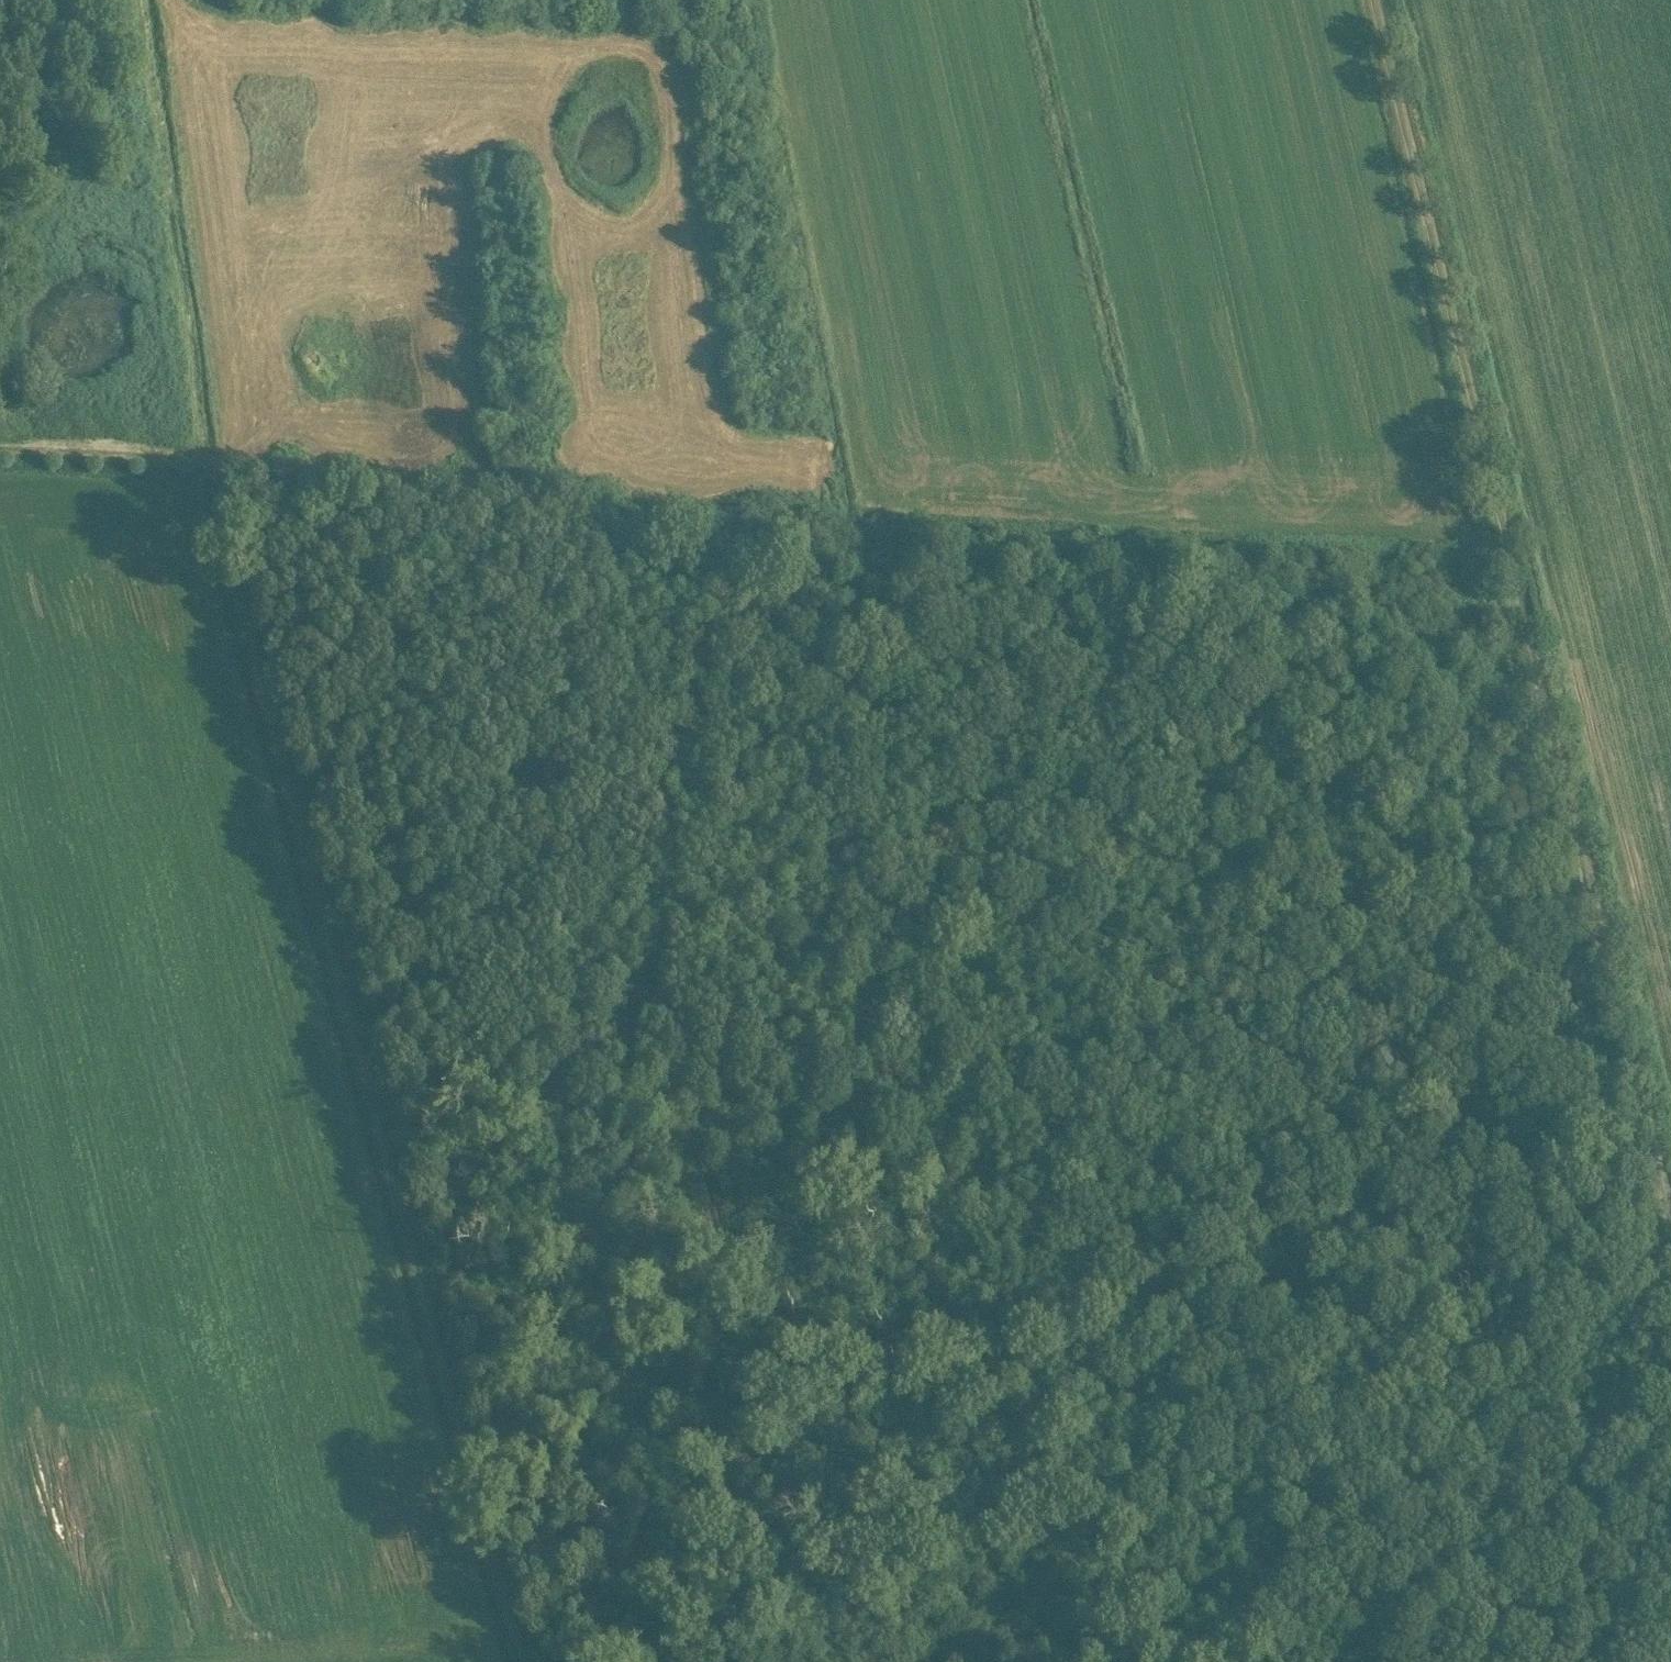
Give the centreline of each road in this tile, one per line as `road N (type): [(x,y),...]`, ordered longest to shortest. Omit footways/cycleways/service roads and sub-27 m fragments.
road 1 (track): [(1374,0),(1670,1193)]

